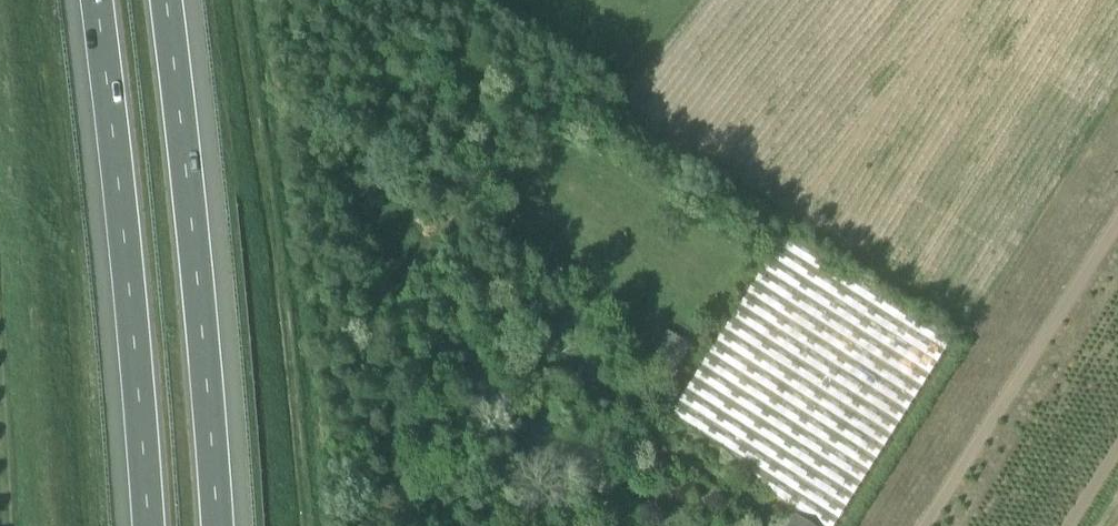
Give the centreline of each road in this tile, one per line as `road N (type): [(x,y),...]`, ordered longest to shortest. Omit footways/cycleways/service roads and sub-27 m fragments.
road 1 (motorway): [(96,0),(148,525)]
road 2 (motorway): [(217,525),(167,0)]

